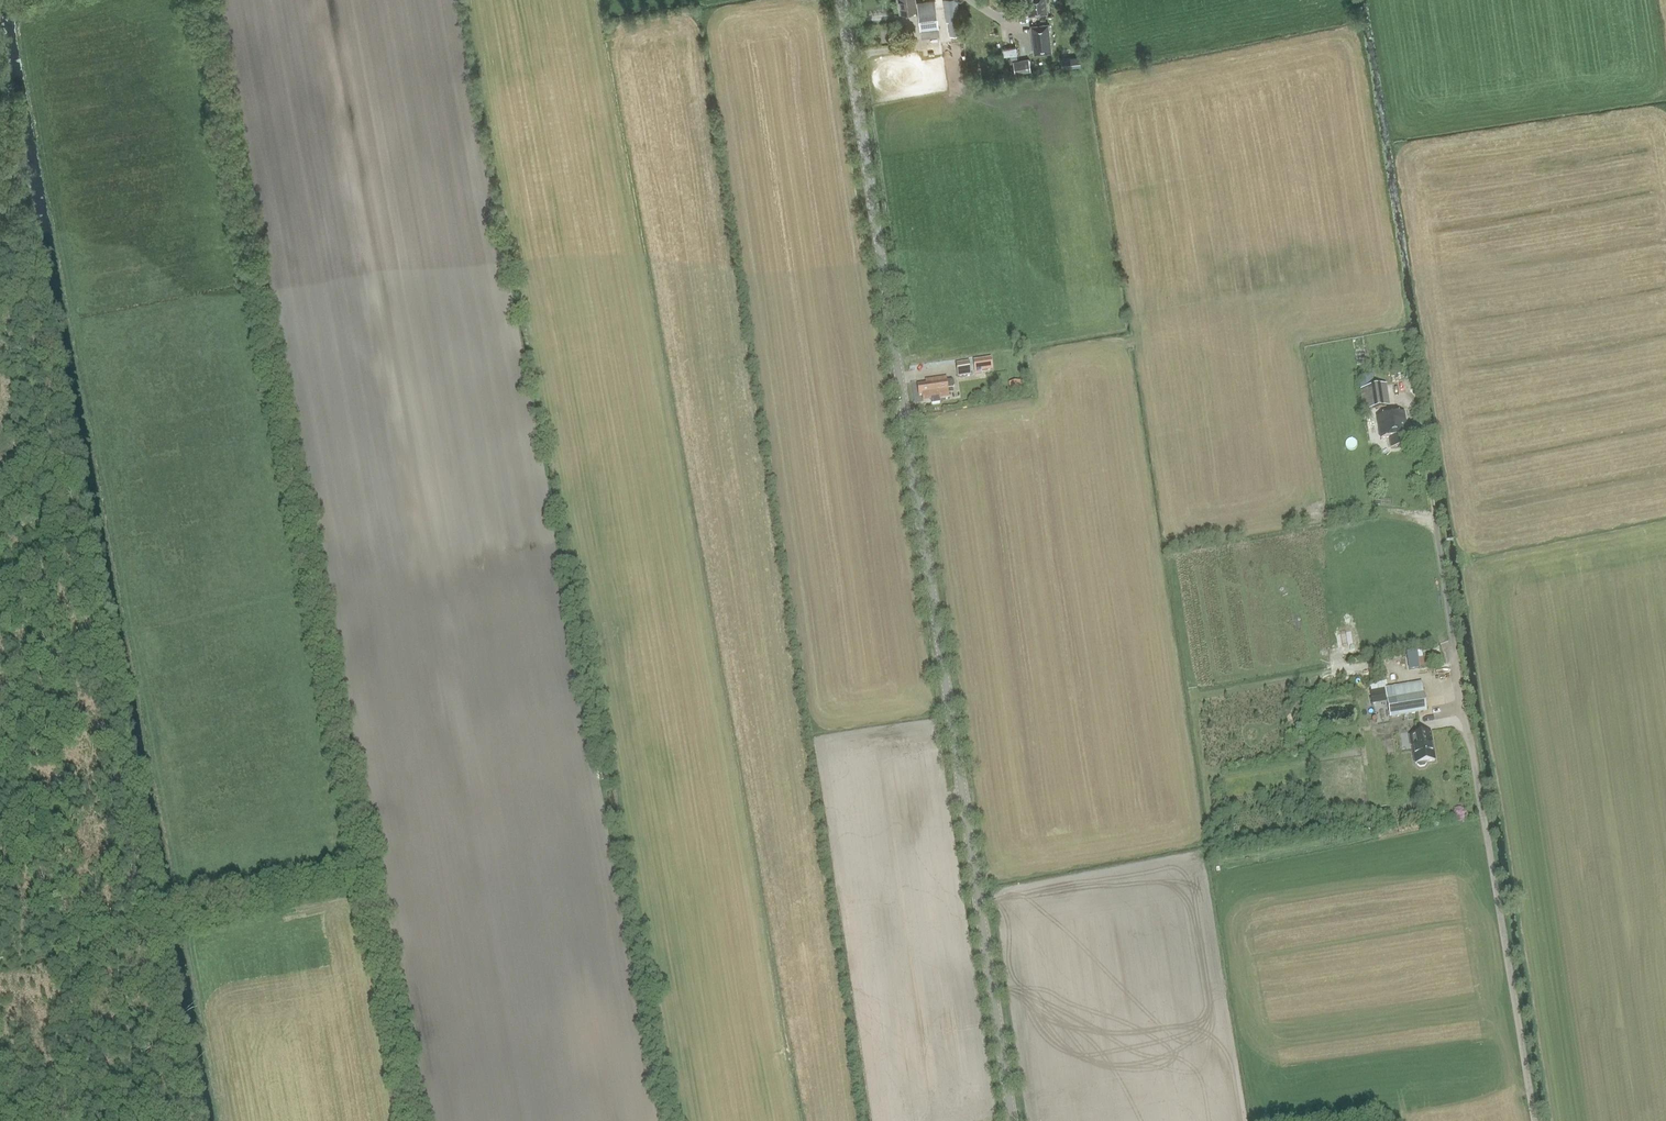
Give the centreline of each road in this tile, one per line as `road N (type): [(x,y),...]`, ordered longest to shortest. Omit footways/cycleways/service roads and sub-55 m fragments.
road 1 (tertiary): [(1011,1120),(835,0)]
road 2 (track): [(1534,1120),(1410,361)]

